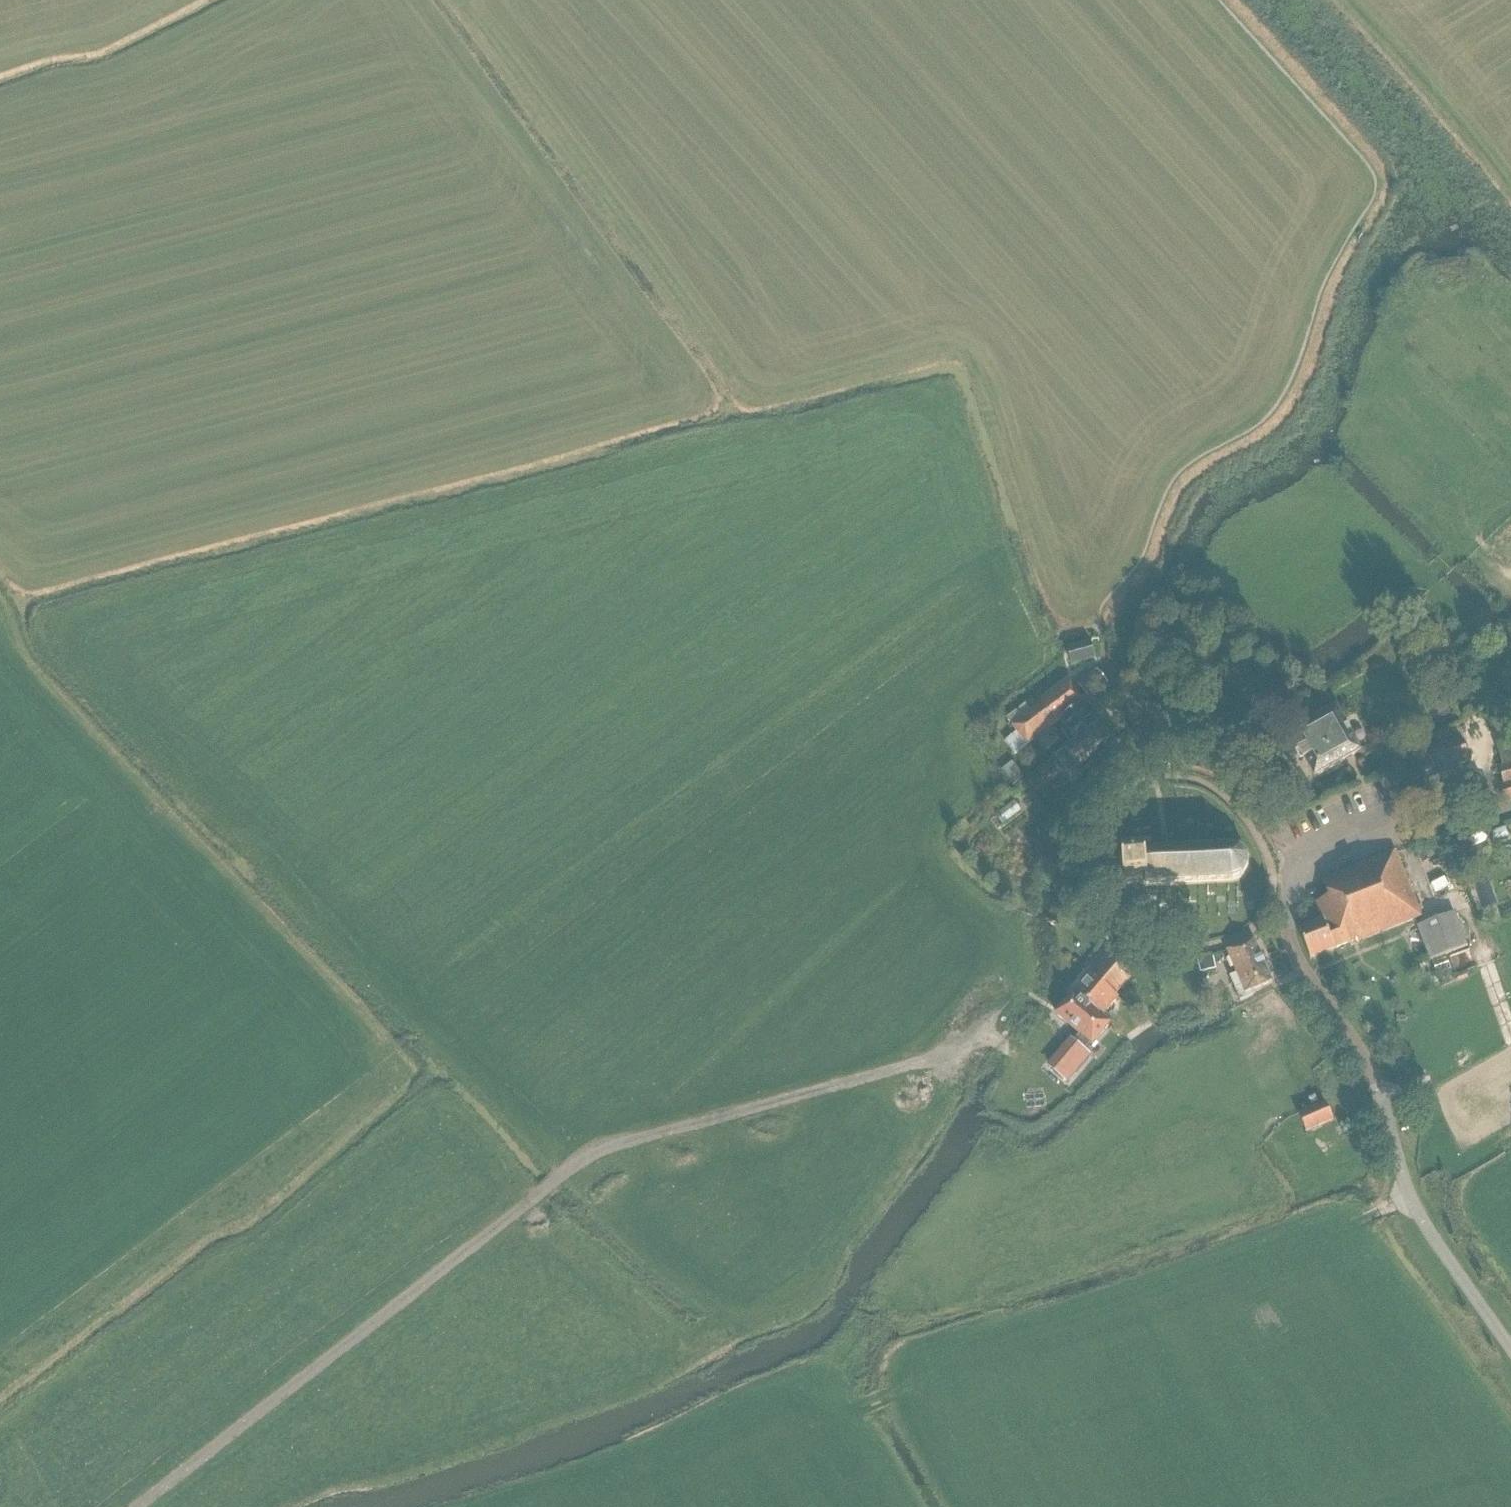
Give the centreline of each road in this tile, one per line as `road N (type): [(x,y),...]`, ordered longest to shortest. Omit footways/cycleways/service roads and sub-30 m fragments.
road 1 (track): [(1021,1059),(975,1033),(948,1052),(588,1155),(140,1506)]
road 2 (track): [(627,1475),(745,1421),(857,1410),(928,1366),(1363,1217)]
road 3 (unclassified): [(1510,1356),(1410,1202),(1356,1046),(1304,972),(1286,929),(1295,869),(1283,841)]

